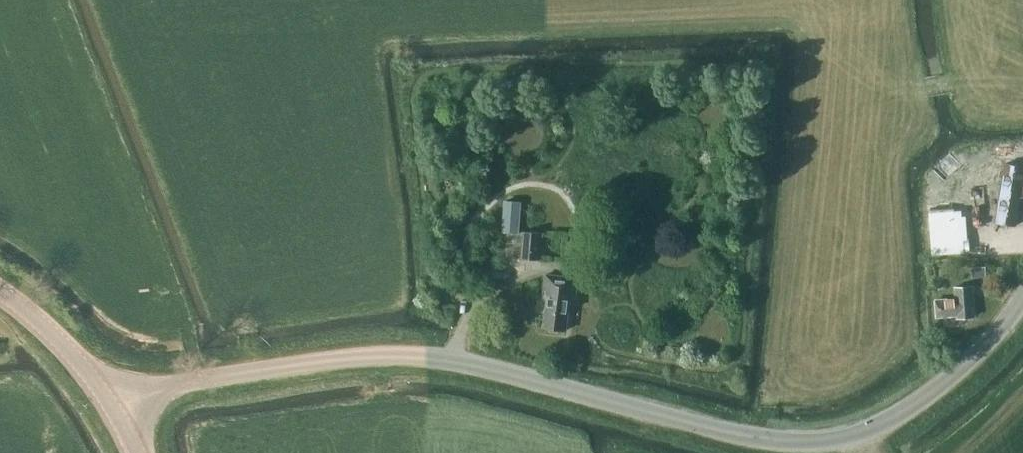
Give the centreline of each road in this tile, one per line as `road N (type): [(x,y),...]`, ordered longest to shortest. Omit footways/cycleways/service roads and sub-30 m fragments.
road 1 (unclassified): [(1022,297),(993,334),(900,410),(831,441),(756,438),(422,354),(184,382),(116,405)]
road 2 (secondary): [(116,405),(27,305),(0,288)]

